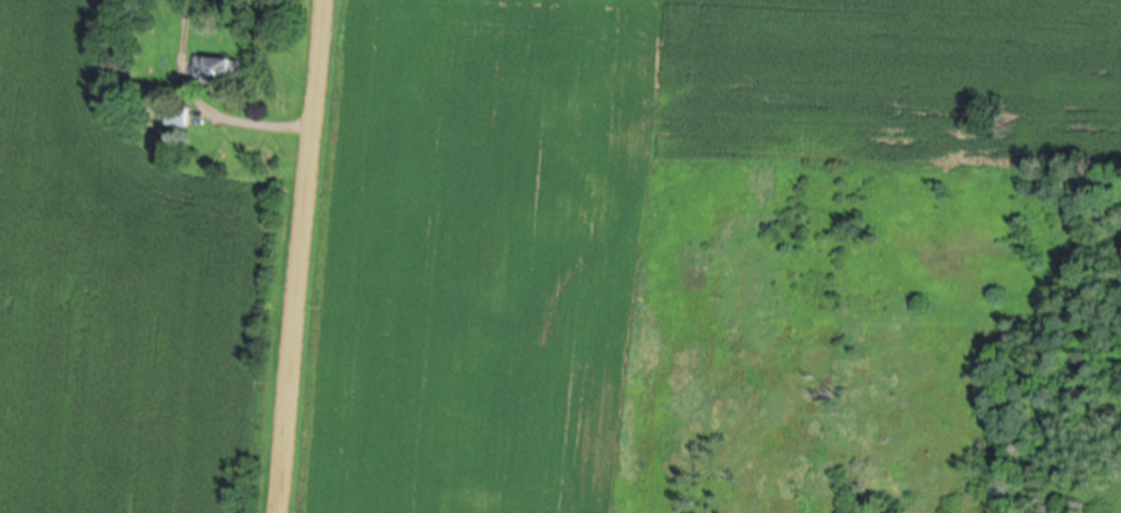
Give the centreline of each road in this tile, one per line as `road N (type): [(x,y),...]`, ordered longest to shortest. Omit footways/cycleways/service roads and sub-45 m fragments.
road 1 (residential): [(262,512),(303,0)]

